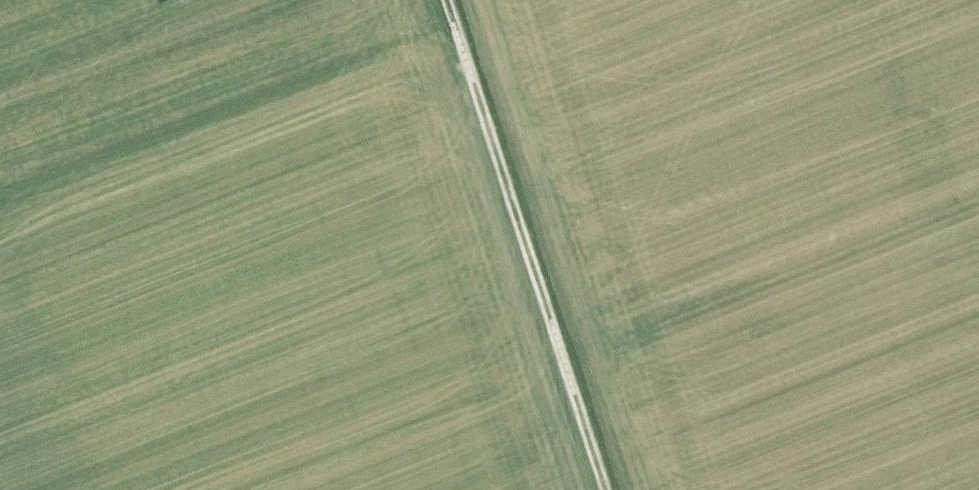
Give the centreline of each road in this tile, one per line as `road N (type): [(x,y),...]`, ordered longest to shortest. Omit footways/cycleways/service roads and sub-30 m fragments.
road 1 (track): [(606,489),(447,0)]

